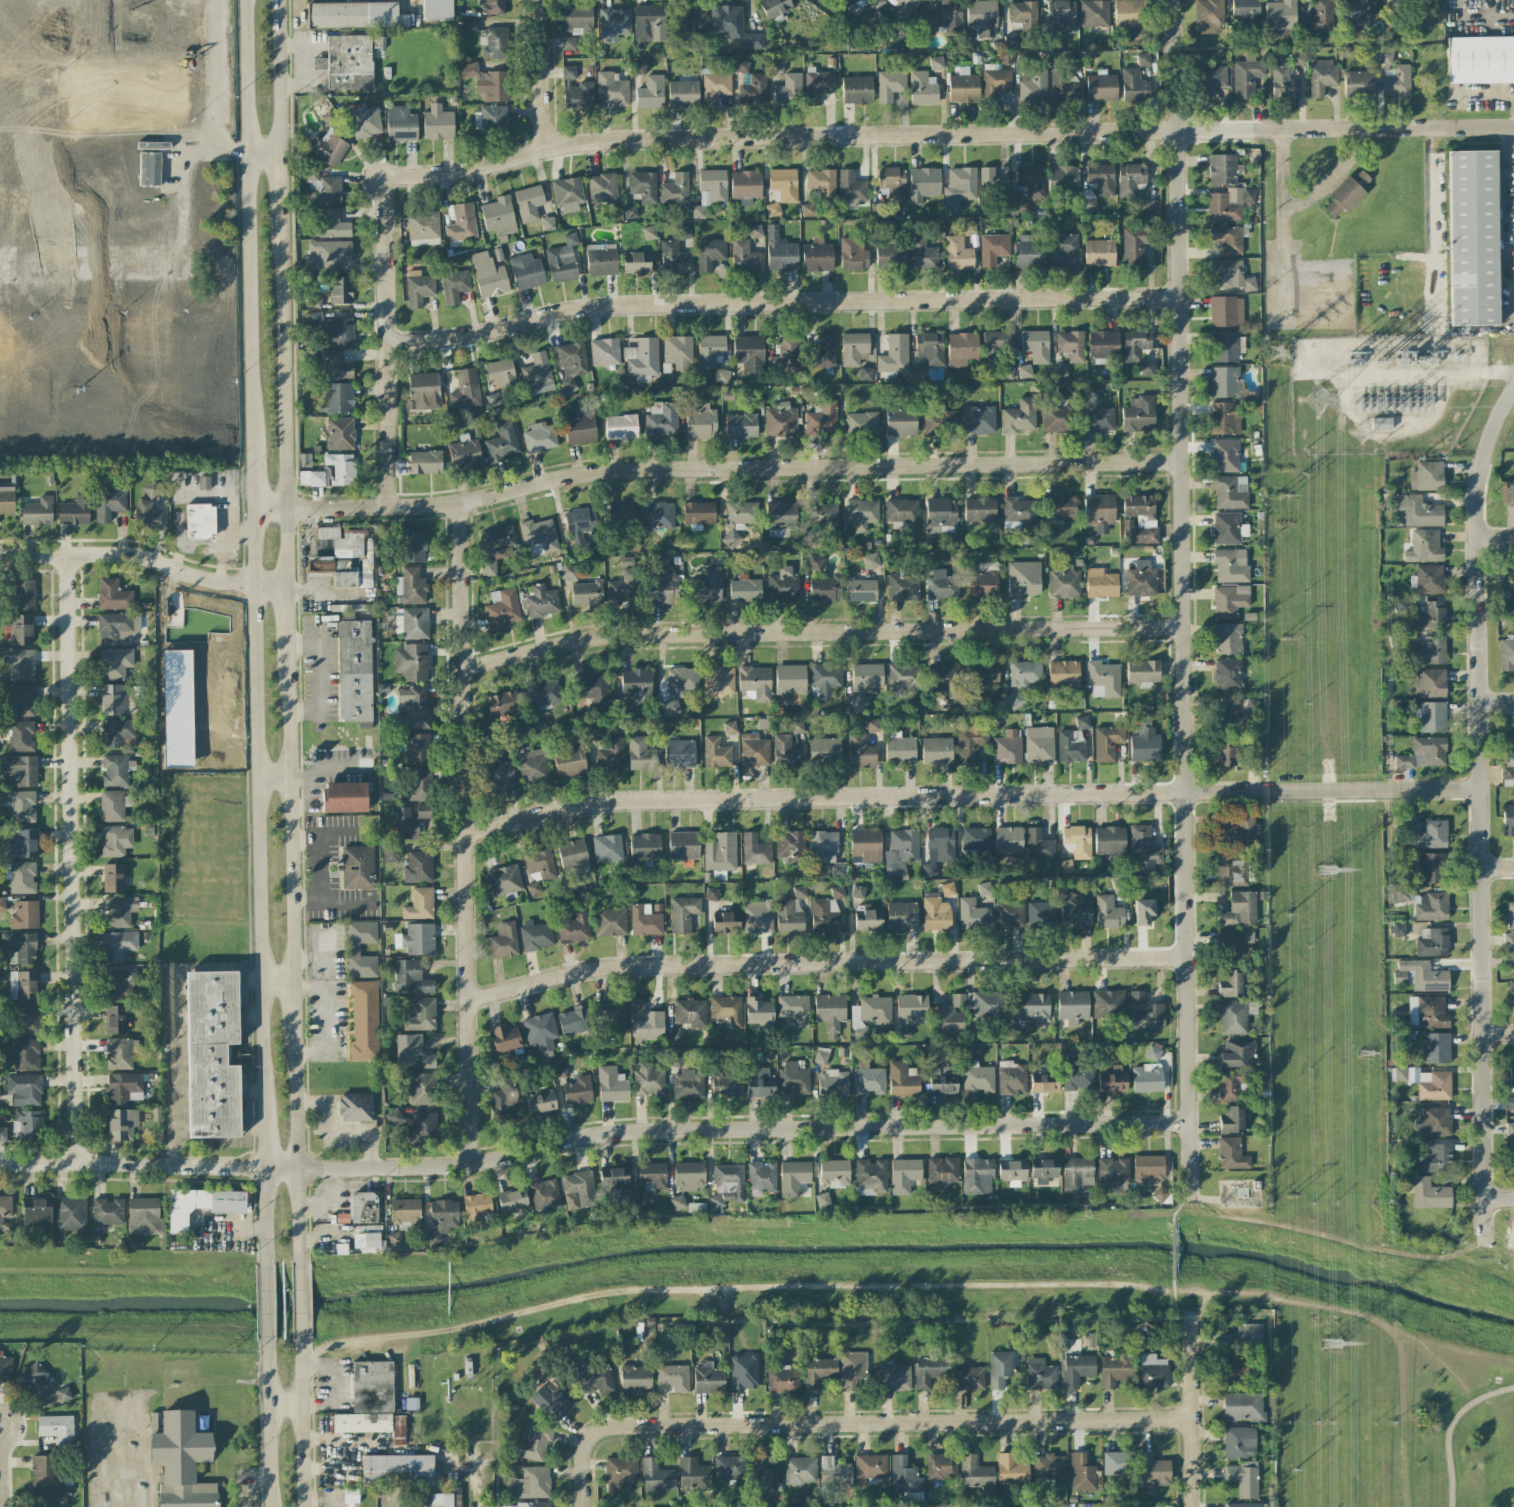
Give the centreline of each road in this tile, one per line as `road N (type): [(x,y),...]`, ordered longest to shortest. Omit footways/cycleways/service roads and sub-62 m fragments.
road 1 (residential): [(1170,0),(1190,1202)]
road 2 (residential): [(1189,1123),(612,1131),(428,1167),(0,1164)]
road 3 (residential): [(1513,125),(594,141),(461,171),(381,176)]
road 4 (residential): [(1180,461),(620,471),(430,507),(249,509)]
road 5 (residential): [(1484,1248),(1477,489),(1513,392)]
road 6 (residential): [(1178,298),(636,305),(385,346)]
road 7 (residential): [(1182,628),(631,634),(463,671)]
road 8 (residential): [(1185,792),(617,800),(467,837)]
road 9 (residential): [(1187,958),(636,964),(563,973),(470,1001)]
road 10 (residential): [(1192,1420),(603,1427),(581,1449),(580,1506)]
road 11 (residential): [(463,503),(473,1164)]
road 12 (secondary): [(249,509),(261,1123)]
road 13 (residential): [(67,555),(77,1162)]
road 14 (track): [(1191,1310),(1175,1293),(1148,1286),(943,1283),(846,1293),(722,1289),(723,1316)]
road 15 (secondary): [(243,0),(248,450)]
road 16 (secondary): [(282,583),(278,193)]
road 17 (secondary): [(292,982),(284,644)]
road 18 (residential): [(381,176),(388,508)]
road 19 (residential): [(1480,789),(1185,792)]
road 20 (residential): [(282,583),(219,582),(118,555),(0,557)]
road 21 (secondary): [(297,1264),(293,1036)]
road 22 (residential): [(1191,1310),(1193,1506)]
road 23 (secondary): [(264,1336),(268,1506)]
road 24 (secondary): [(300,1506),(298,1337)]
road 25 (secondary): [(277,151),(274,0)]
road 26 (residential): [(538,0),(541,149)]

